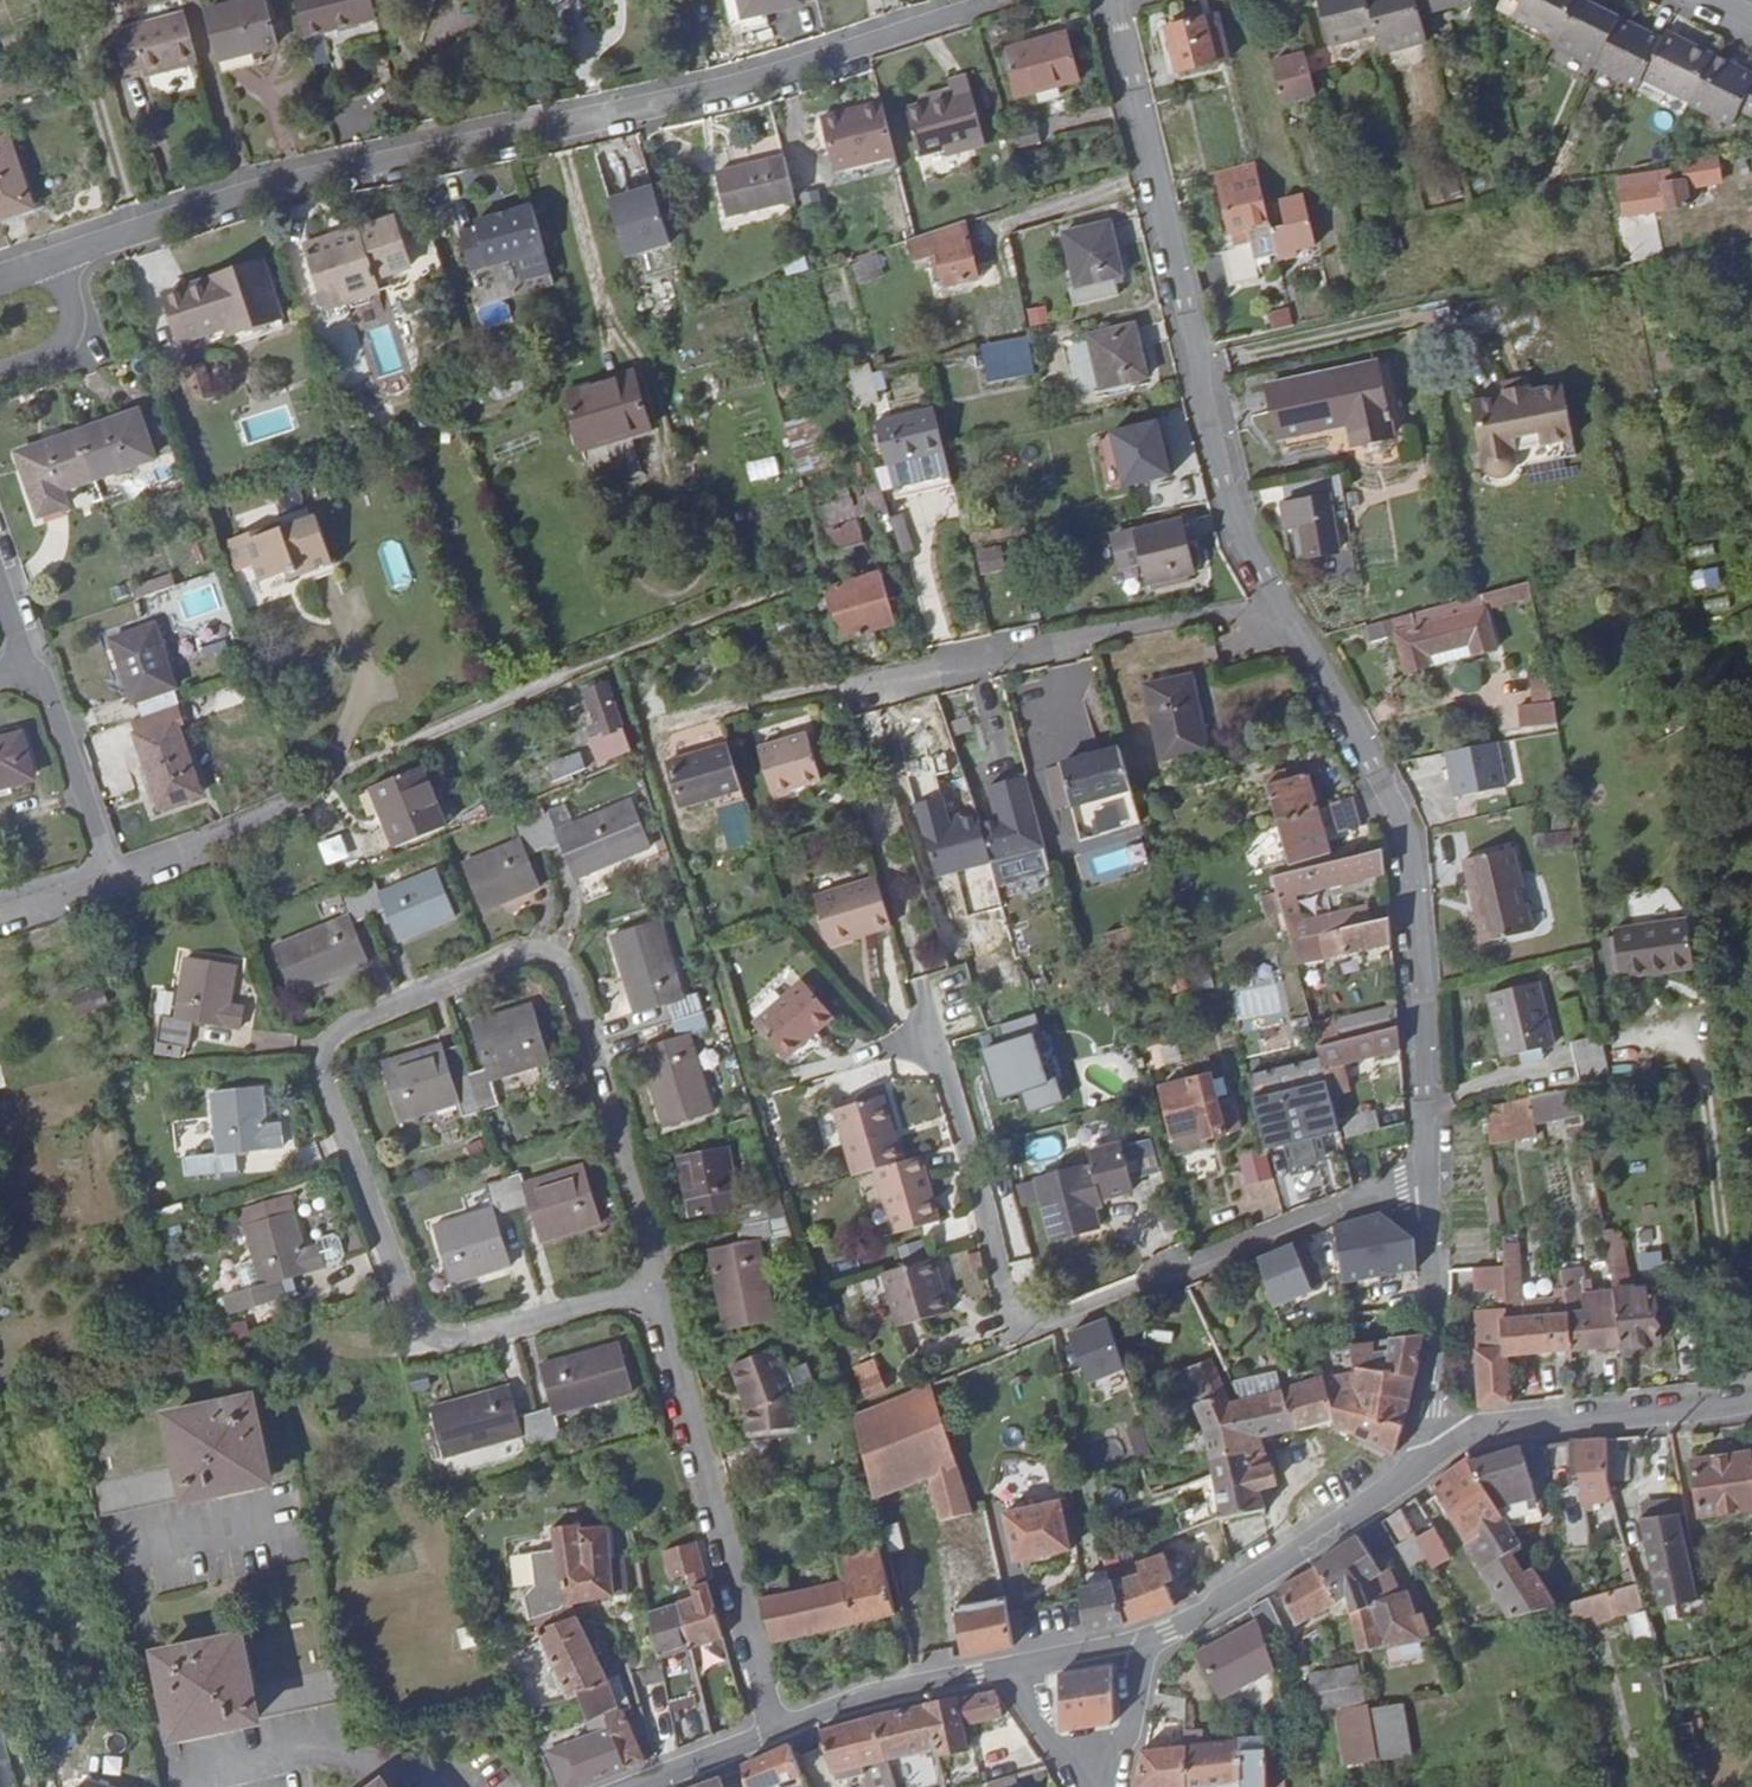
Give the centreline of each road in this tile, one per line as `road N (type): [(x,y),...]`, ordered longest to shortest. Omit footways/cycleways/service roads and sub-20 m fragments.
road 1 (residential): [(1111,0),(1233,521),(1408,825),(1429,1181)]
road 2 (residential): [(656,1295),(661,1257),(587,1014),(563,964),(530,956),(329,1036),(319,1058),(328,1090),(411,1303),(433,1330),(474,1334),(636,1289)]
road 3 (residential): [(68,252),(241,191),(761,69),(972,4)]
road 4 (residential): [(1429,1181),(1028,1330),(1009,1298),(924,994)]
road 5 (residential): [(455,1786),(444,1772),(311,1745),(163,1776),(126,1547),(281,1514)]
road 6 (residential): [(25,663),(51,698),(110,876),(196,849),(341,773)]
road 7 (residential): [(777,1726),(656,1295)]
road 8 (unclassified): [(1143,1638),(1213,1609),(1444,1453)]
road 9 (residential): [(1444,1453),(1514,1425),(1751,1397)]
road 10 (residential): [(1429,1181),(1434,1409),(1444,1453)]
road 11 (unclassified): [(777,1726),(1017,1666)]
road 12 (unclassified): [(626,1786),(777,1726)]
road 13 (residential): [(1143,1638),(1138,1720),(1121,1786)]
road 14 (residential): [(0,366),(37,353),(56,327),(59,266),(68,252)]
road 15 (residential): [(1017,1666),(1073,1786)]
road 16 (unclassified): [(1017,1666),(1143,1638)]

